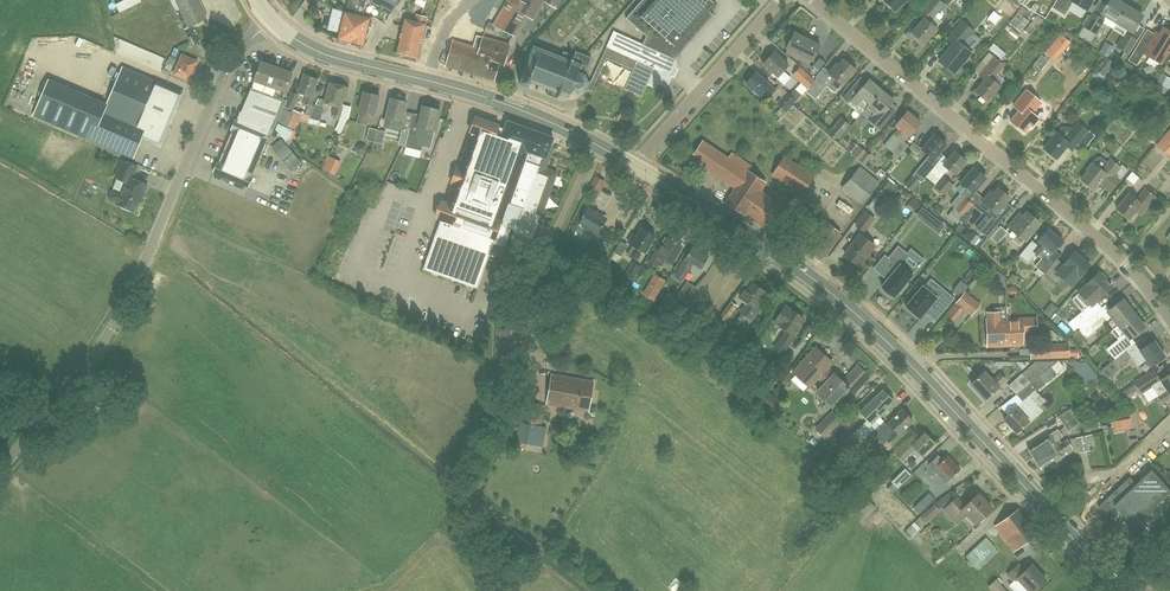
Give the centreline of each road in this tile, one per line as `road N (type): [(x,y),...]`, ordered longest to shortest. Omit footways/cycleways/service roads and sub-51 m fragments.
road 1 (primary): [(1126,590),(885,341),(812,278),(635,169)]
road 2 (unclassified): [(0,470),(101,347),(229,62),(273,21)]
road 3 (residential): [(1169,319),(1124,262),(815,0)]
road 4 (primary): [(635,169),(530,114),(427,81)]
road 5 (residential): [(642,159),(781,0)]
road 6 (primary): [(427,81),(326,55),(273,21)]

